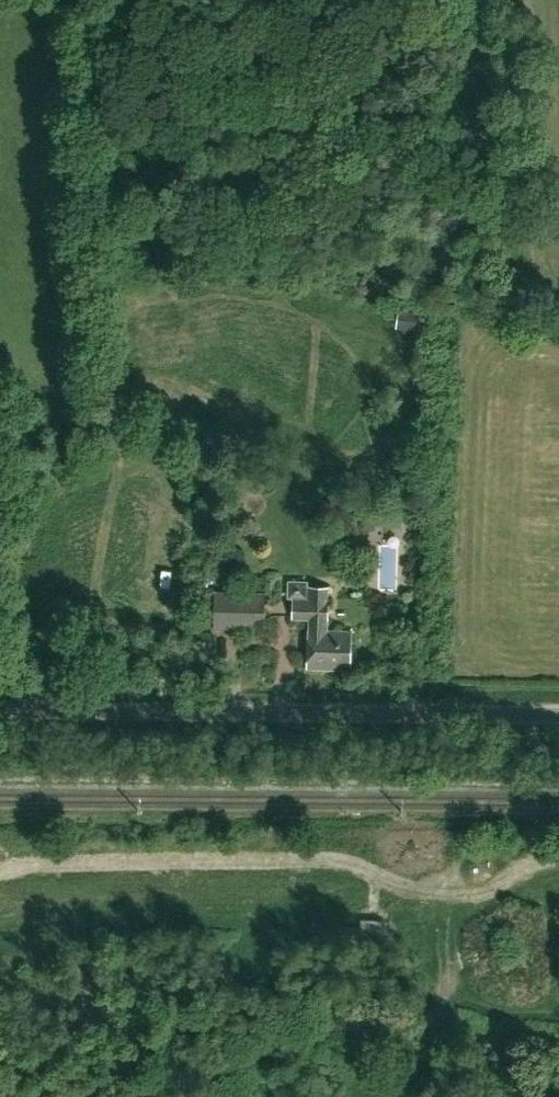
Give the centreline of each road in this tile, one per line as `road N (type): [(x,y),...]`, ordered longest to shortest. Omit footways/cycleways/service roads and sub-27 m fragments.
road 1 (track): [(0,873),(36,865),(327,862),(364,866),(420,889),(476,896),(558,864)]
road 2 (unclassified): [(0,710),(558,714)]

